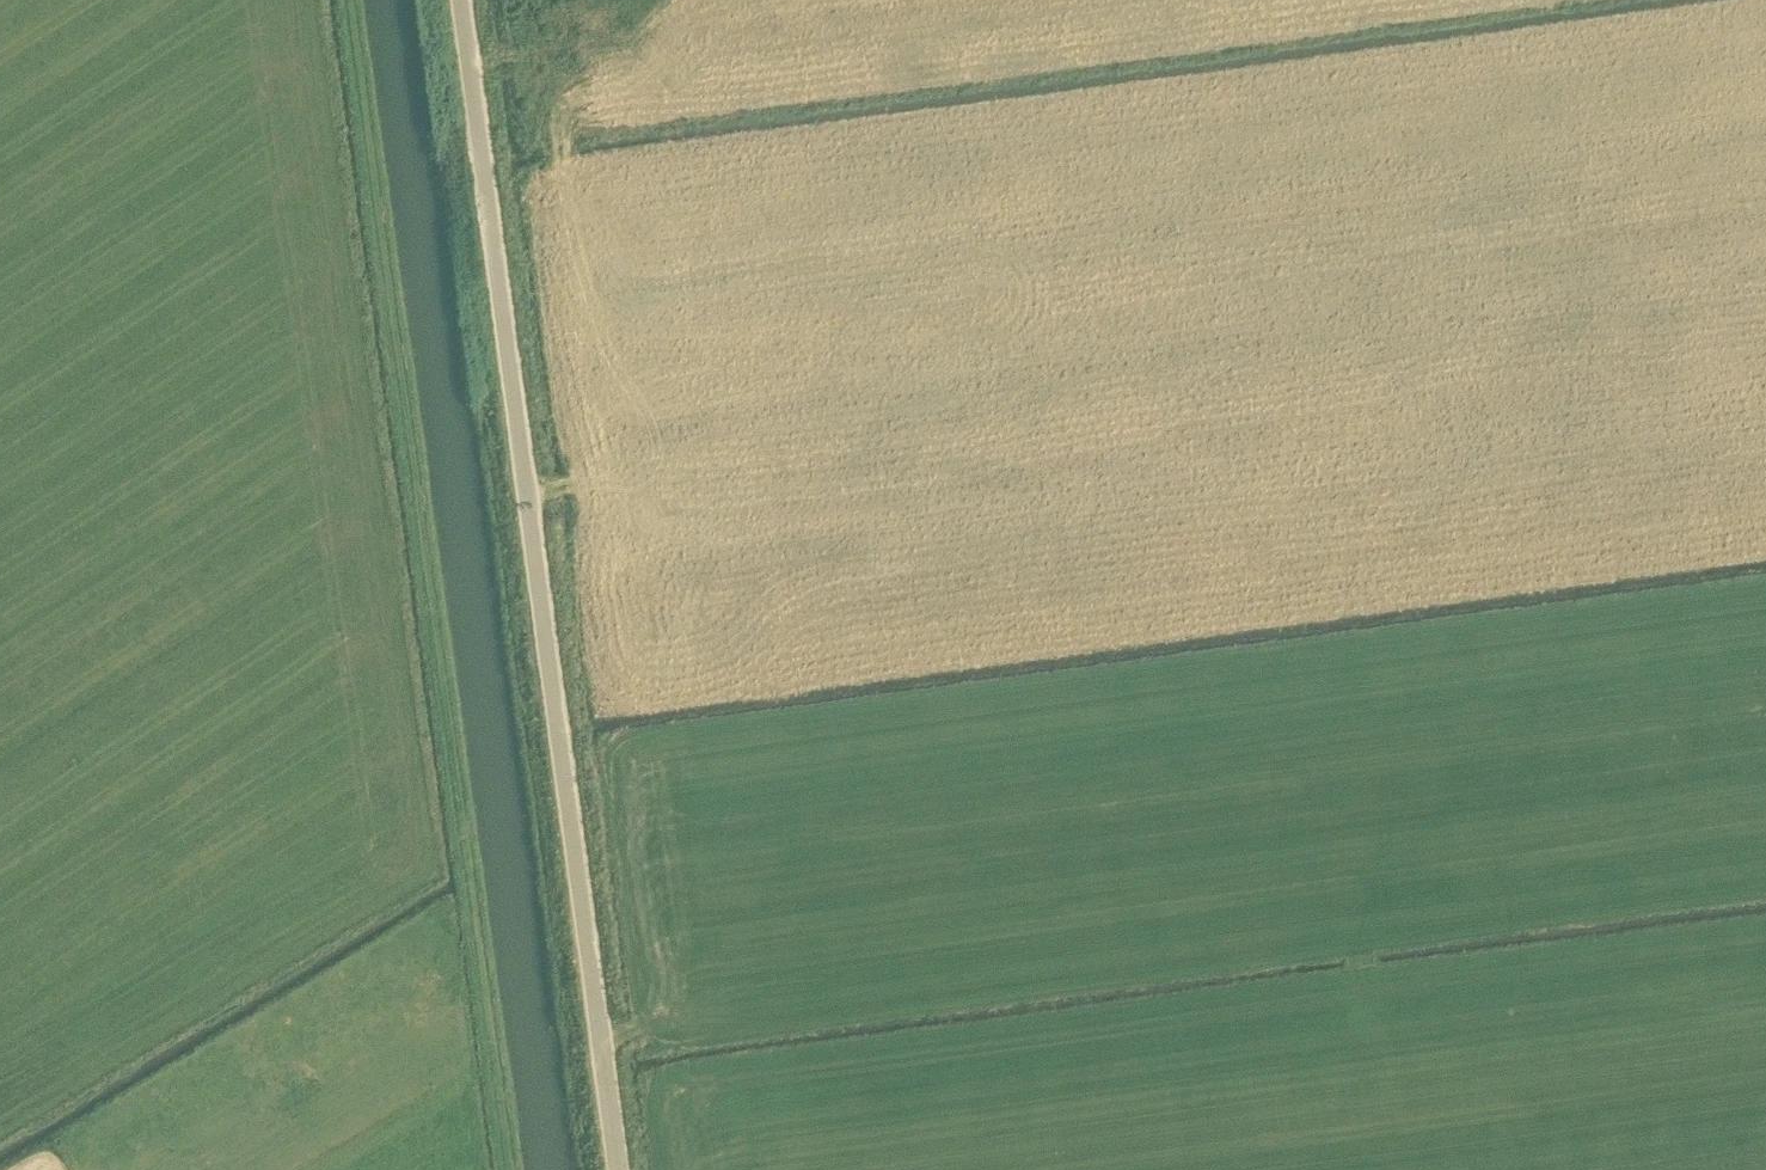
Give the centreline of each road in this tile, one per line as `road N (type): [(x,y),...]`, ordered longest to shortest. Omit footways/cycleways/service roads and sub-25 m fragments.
road 1 (unclassified): [(618,1169),(467,0)]

